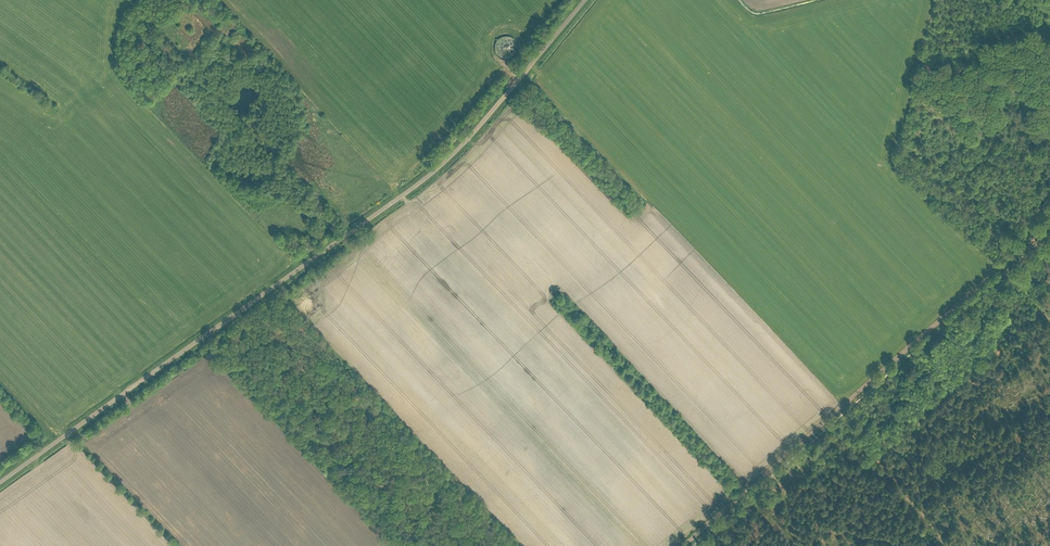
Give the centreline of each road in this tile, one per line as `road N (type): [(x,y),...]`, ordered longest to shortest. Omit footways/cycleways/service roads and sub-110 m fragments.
road 1 (unclassified): [(0,481),(436,169),(584,0)]
road 2 (track): [(1049,224),(683,545)]
road 3 (track): [(235,314),(298,329),(329,351),(400,446),(438,468),(510,545)]

